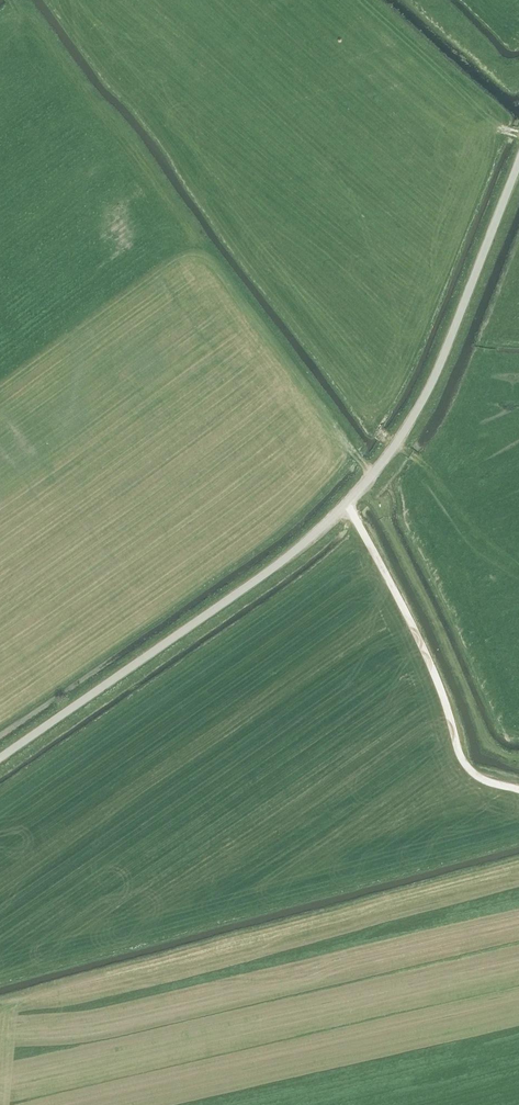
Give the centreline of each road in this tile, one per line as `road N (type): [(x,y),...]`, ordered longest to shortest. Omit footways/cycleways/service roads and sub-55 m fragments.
road 1 (tertiary): [(0,758),(218,606),(363,487),(426,394),(518,165)]
road 2 (track): [(518,791),(470,770),(435,673),(346,504)]
road 3 (track): [(423,0),(499,70),(518,69)]

